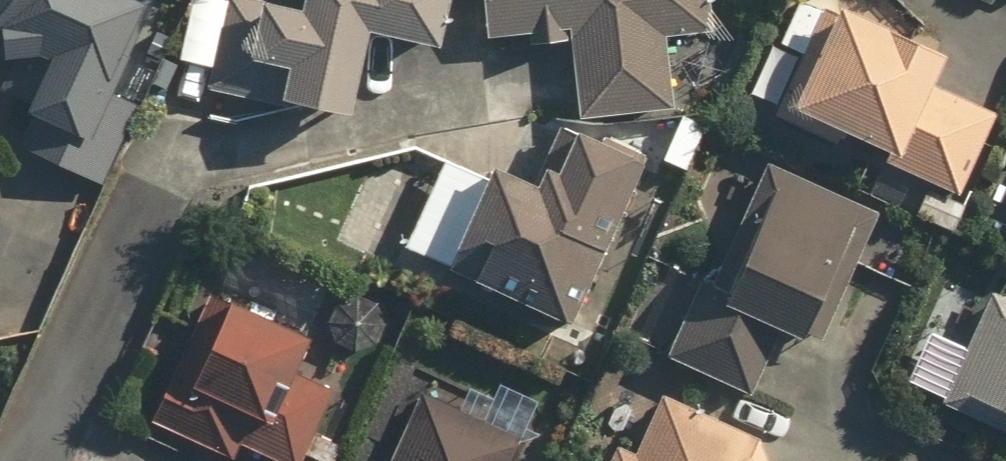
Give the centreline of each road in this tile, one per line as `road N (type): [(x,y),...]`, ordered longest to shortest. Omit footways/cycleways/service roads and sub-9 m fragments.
road 1 (residential): [(29,460),(155,183)]

